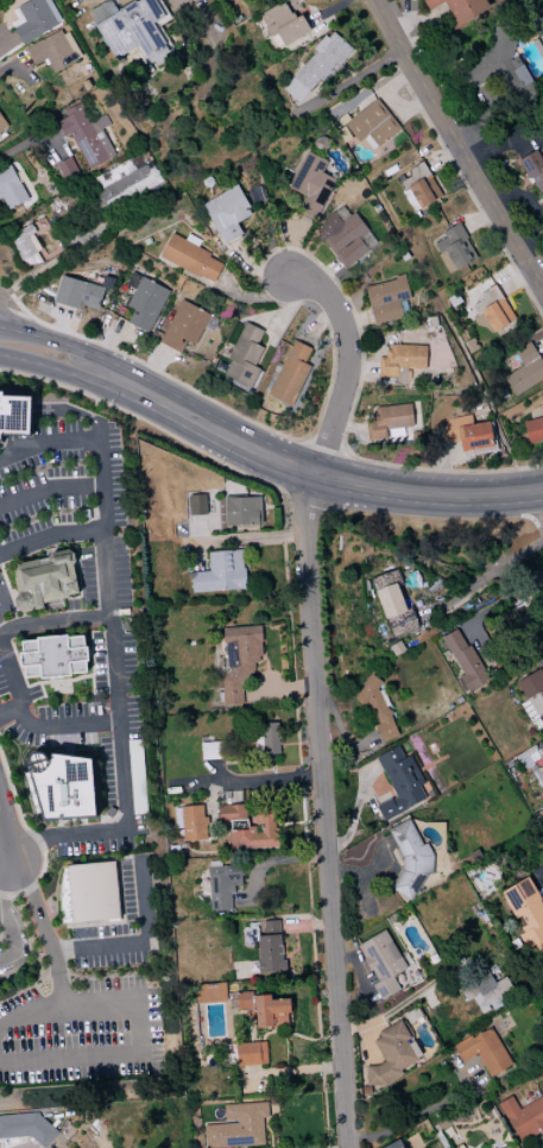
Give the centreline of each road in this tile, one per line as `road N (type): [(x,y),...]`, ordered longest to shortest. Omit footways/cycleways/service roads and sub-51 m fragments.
road 1 (residential): [(348,1147),(310,505),(316,481)]
road 2 (residential): [(369,0),(542,302)]
road 3 (secondary): [(316,481),(241,450),(96,368)]
road 4 (residential): [(285,277),(324,296),(343,333),(346,371),(316,481)]
road 5 (secondary): [(486,500),(316,481)]

